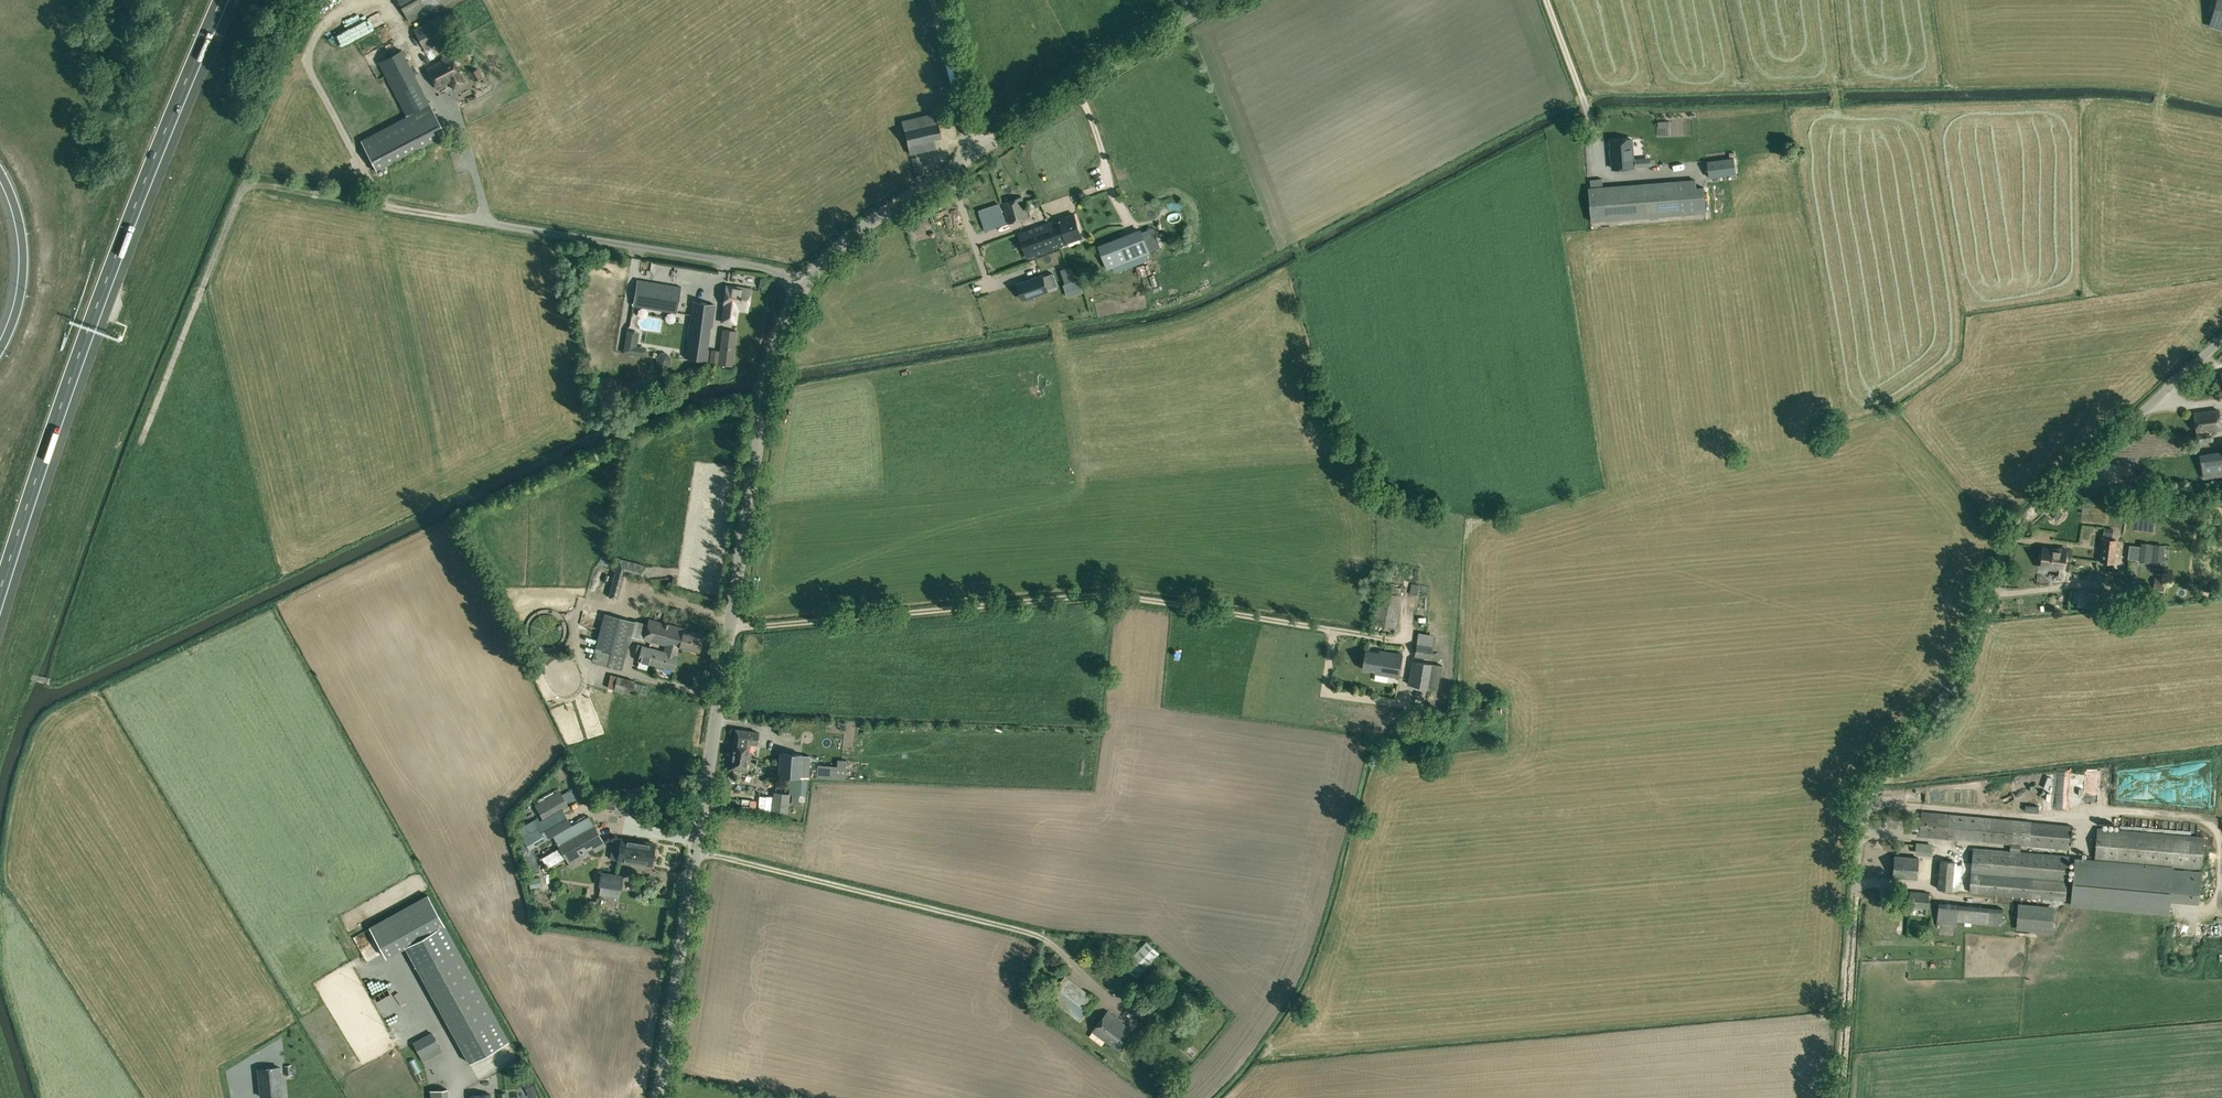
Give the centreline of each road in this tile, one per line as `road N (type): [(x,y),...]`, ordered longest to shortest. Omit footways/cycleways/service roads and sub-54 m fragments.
road 1 (unclassified): [(658,1097),(779,338),(802,289),(834,252),(974,156)]
road 2 (unclassified): [(1839,1097),(1869,787),(1956,679),(2018,528),(2221,340)]
road 3 (motorway): [(0,590),(105,282),(220,0)]
road 4 (track): [(489,223),(248,185),(142,440)]
road 5 (unclassified): [(1218,0),(974,156)]
road 6 (motorway): [(0,174),(21,229),(22,269),(15,318),(0,349)]
road 7 (unclassified): [(974,156),(936,0)]

